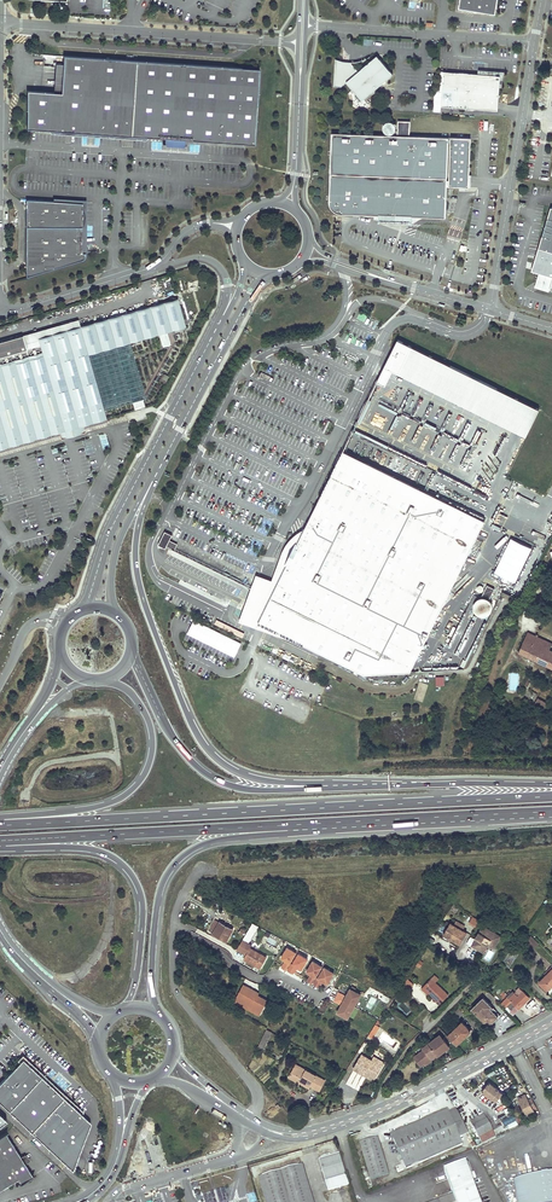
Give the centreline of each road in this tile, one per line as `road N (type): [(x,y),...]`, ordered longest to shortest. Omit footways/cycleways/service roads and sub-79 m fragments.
road 1 (trunk): [(551,797),(0,825)]
road 2 (trunk): [(316,787),(231,769),(196,735),(136,573),(150,486)]
road 3 (trunk): [(0,842),(329,824)]
road 4 (trunk): [(159,1015),(152,967),(158,894),(170,871),(209,842),(329,824)]
road 5 (secondary): [(215,331),(76,612)]
road 6 (tertiary): [(268,1133),(301,1139),(367,1120),(551,1029)]
road 7 (unclassified): [(0,21),(299,43)]
road 8 (trunk): [(0,847),(89,849),(136,881),(142,933),(125,1009)]
road 9 (trunk): [(102,680),(123,685),(146,713),(152,742),(144,774),(101,804),(0,817)]
road 10 (unclassified): [(486,309),(534,43)]
road 11 (trunk): [(316,787),(248,790),(201,771),(168,729),(131,654)]
road 12 (secondary): [(150,486),(269,274)]
road 13 (trunk): [(551,785),(316,787)]
road 14 (residential): [(307,25),(534,43)]
road 15 (unclassified): [(250,1120),(254,1087),(175,991),(173,926)]
road 16 (trunk): [(329,824),(551,812)]
road 17 (residential): [(380,1105),(401,1058),(479,976),(468,948)]
road 18 (tertiary): [(551,1018),(380,1105)]
road 19 (residential): [(173,926),(255,977),(281,976),(316,994),(328,987)]
road 20 (unclassified): [(146,269),(1,315)]
road 21 (unclassified): [(146,269),(190,258),(217,264),(228,293),(215,331)]
road 22 (unclassified): [(298,263),(320,261),(432,294)]
road 23 (unclassified): [(432,294),(334,258),(308,238)]
road 24 (secondary): [(116,613),(115,556),(150,486)]

